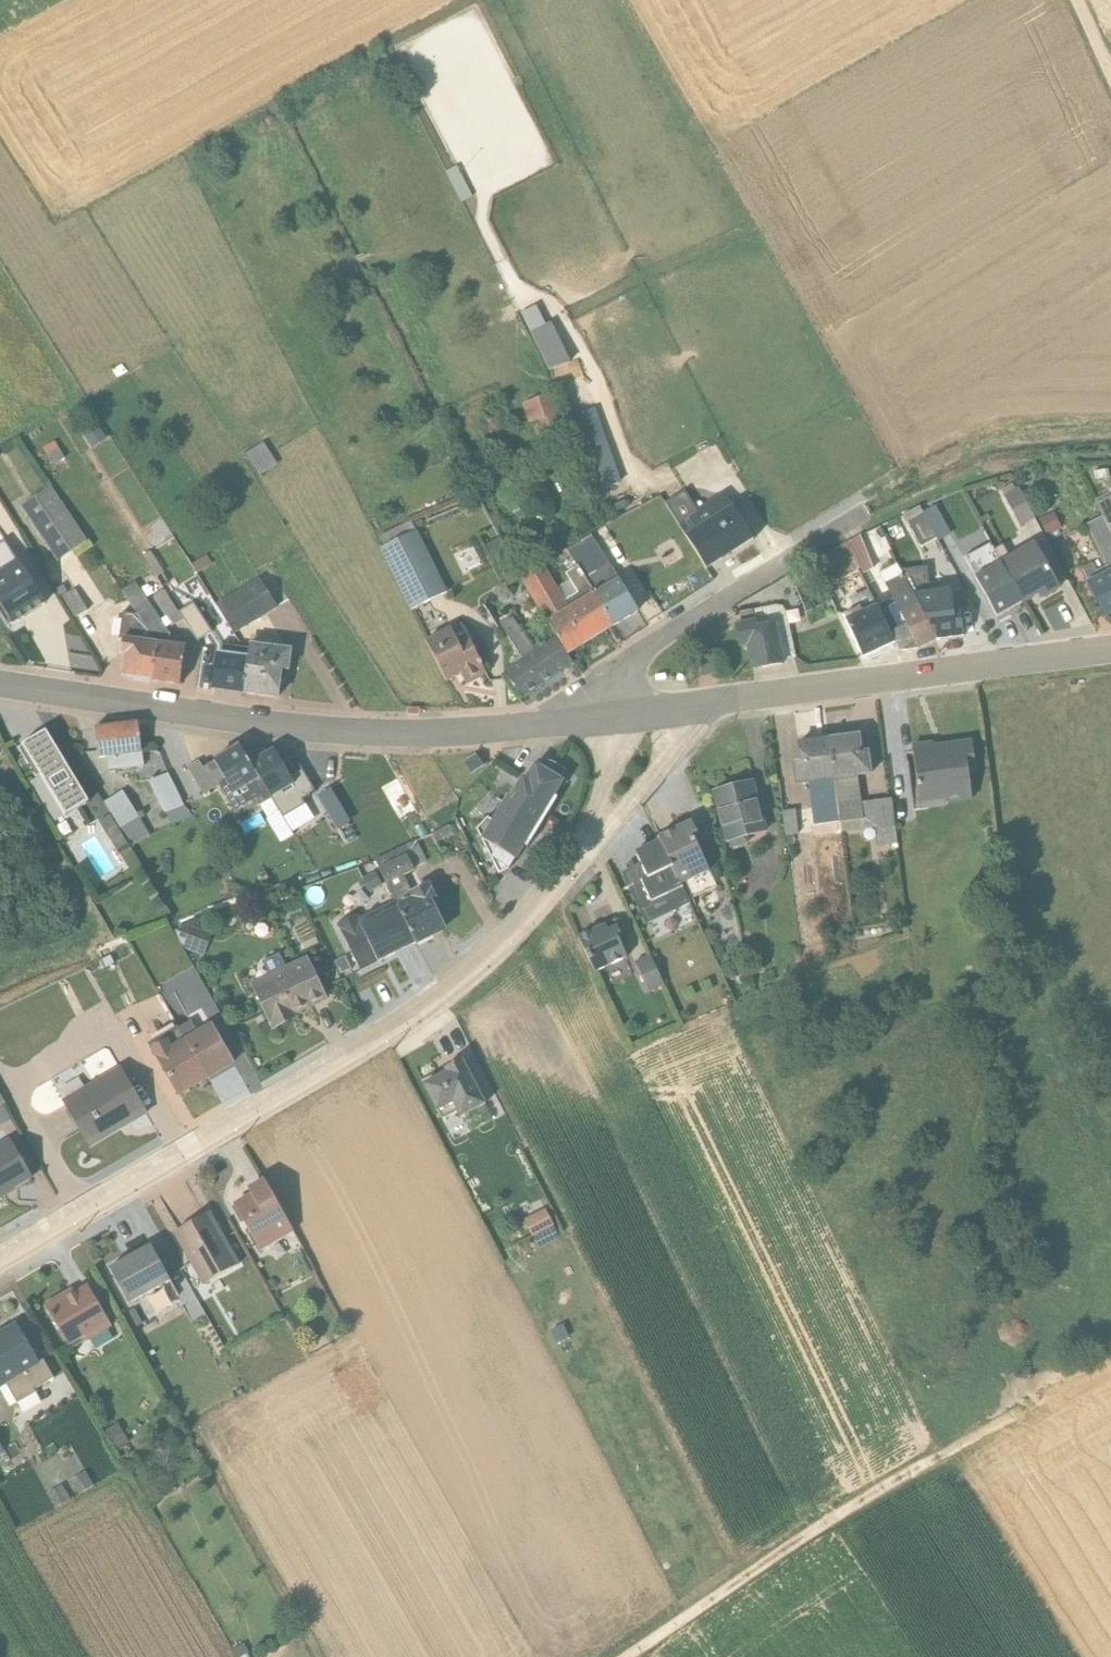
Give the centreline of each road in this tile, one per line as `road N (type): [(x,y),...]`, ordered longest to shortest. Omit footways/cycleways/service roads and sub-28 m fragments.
road 1 (residential): [(601,831),(497,947),(403,1023),(0,1255)]
road 2 (tertiary): [(616,718),(432,734),(283,727),(0,684)]
road 3 (track): [(1019,1414),(843,1511),(630,1656)]
road 4 (tertiary): [(1110,651),(676,710)]
road 5 (residential): [(863,511),(635,656),(616,688),(616,718)]
road 6 (residential): [(601,831),(637,798),(664,757),(676,710)]

